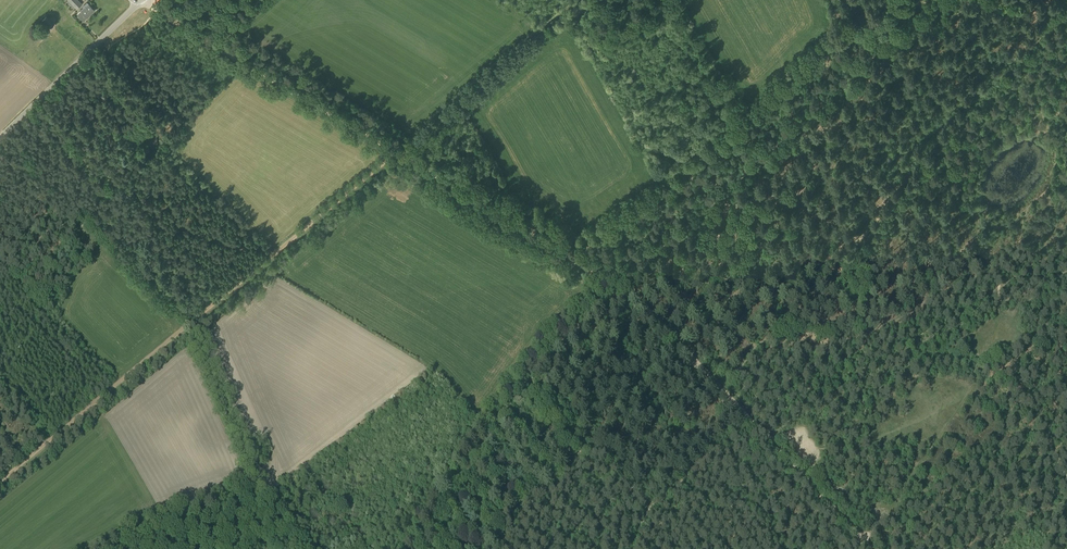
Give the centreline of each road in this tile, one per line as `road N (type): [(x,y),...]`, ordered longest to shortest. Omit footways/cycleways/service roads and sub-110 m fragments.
road 1 (track): [(0,481),(396,153)]
road 2 (track): [(618,285),(936,0)]
road 3 (track): [(1066,231),(908,316),(827,347),(773,343),(711,384)]
road 4 (track): [(872,548),(618,285)]
road 5 (track): [(396,153),(140,2)]
road 6 (track): [(861,544),(983,375),(999,304)]
road 7 (track): [(618,285),(396,153)]
road 8 (track): [(886,514),(1066,414)]
road 9 (unclassified): [(0,139),(140,2)]
road 10 (track): [(795,424),(827,478),(889,510)]
road 11 (track): [(973,389),(1046,434),(1066,474)]
road 12 (track): [(689,469),(747,505),(783,548)]

